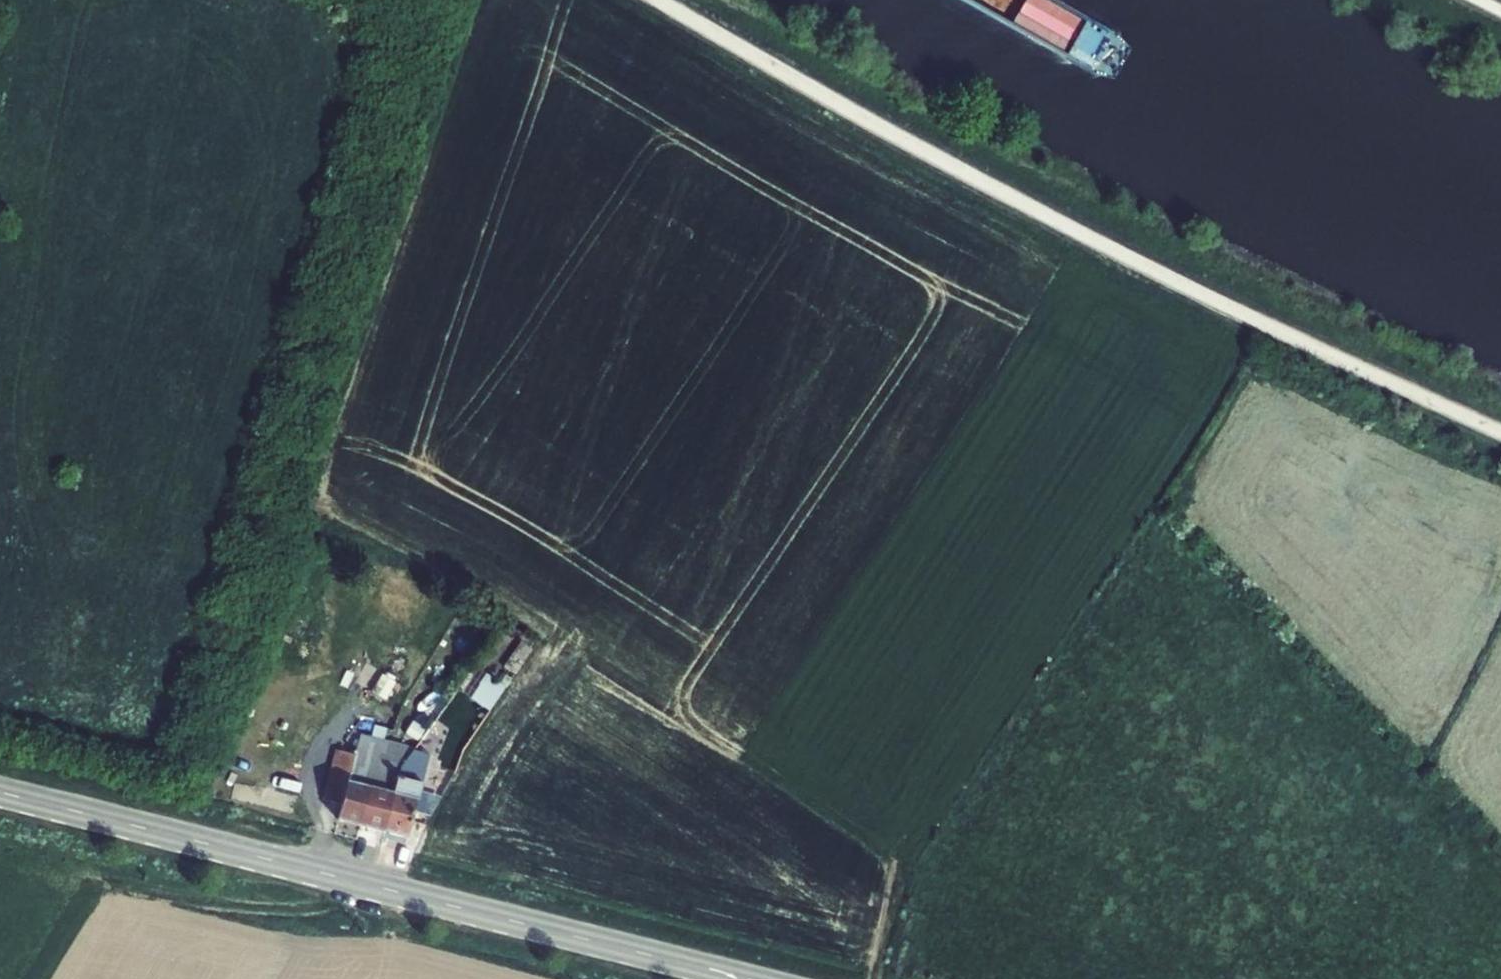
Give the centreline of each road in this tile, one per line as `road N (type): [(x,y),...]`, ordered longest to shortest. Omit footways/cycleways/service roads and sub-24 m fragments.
road 1 (secondary): [(0,793),(748,978)]

